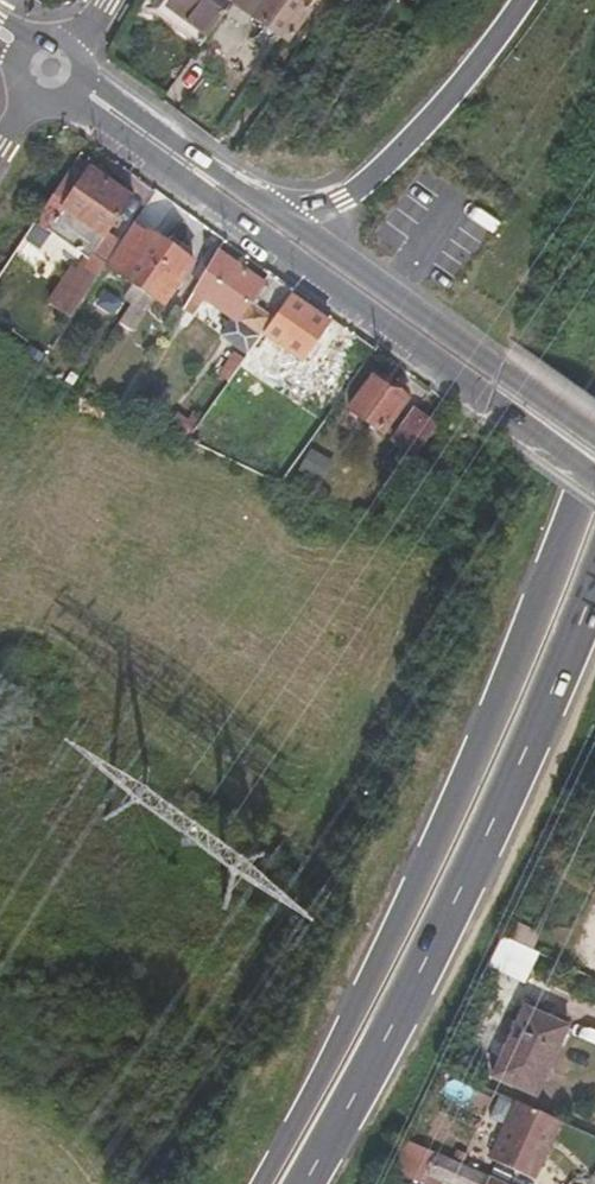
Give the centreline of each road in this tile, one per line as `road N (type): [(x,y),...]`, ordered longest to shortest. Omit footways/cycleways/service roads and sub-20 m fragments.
road 1 (primary): [(594,511),(553,637),(347,1070),(280,1183)]
road 2 (secondary): [(257,218),(355,305),(594,481)]
road 3 (secondary): [(594,439),(372,283),(257,218)]
road 4 (primary): [(525,0),(430,121),(350,193),(257,218)]
road 5 (secondary): [(257,218),(61,72)]

